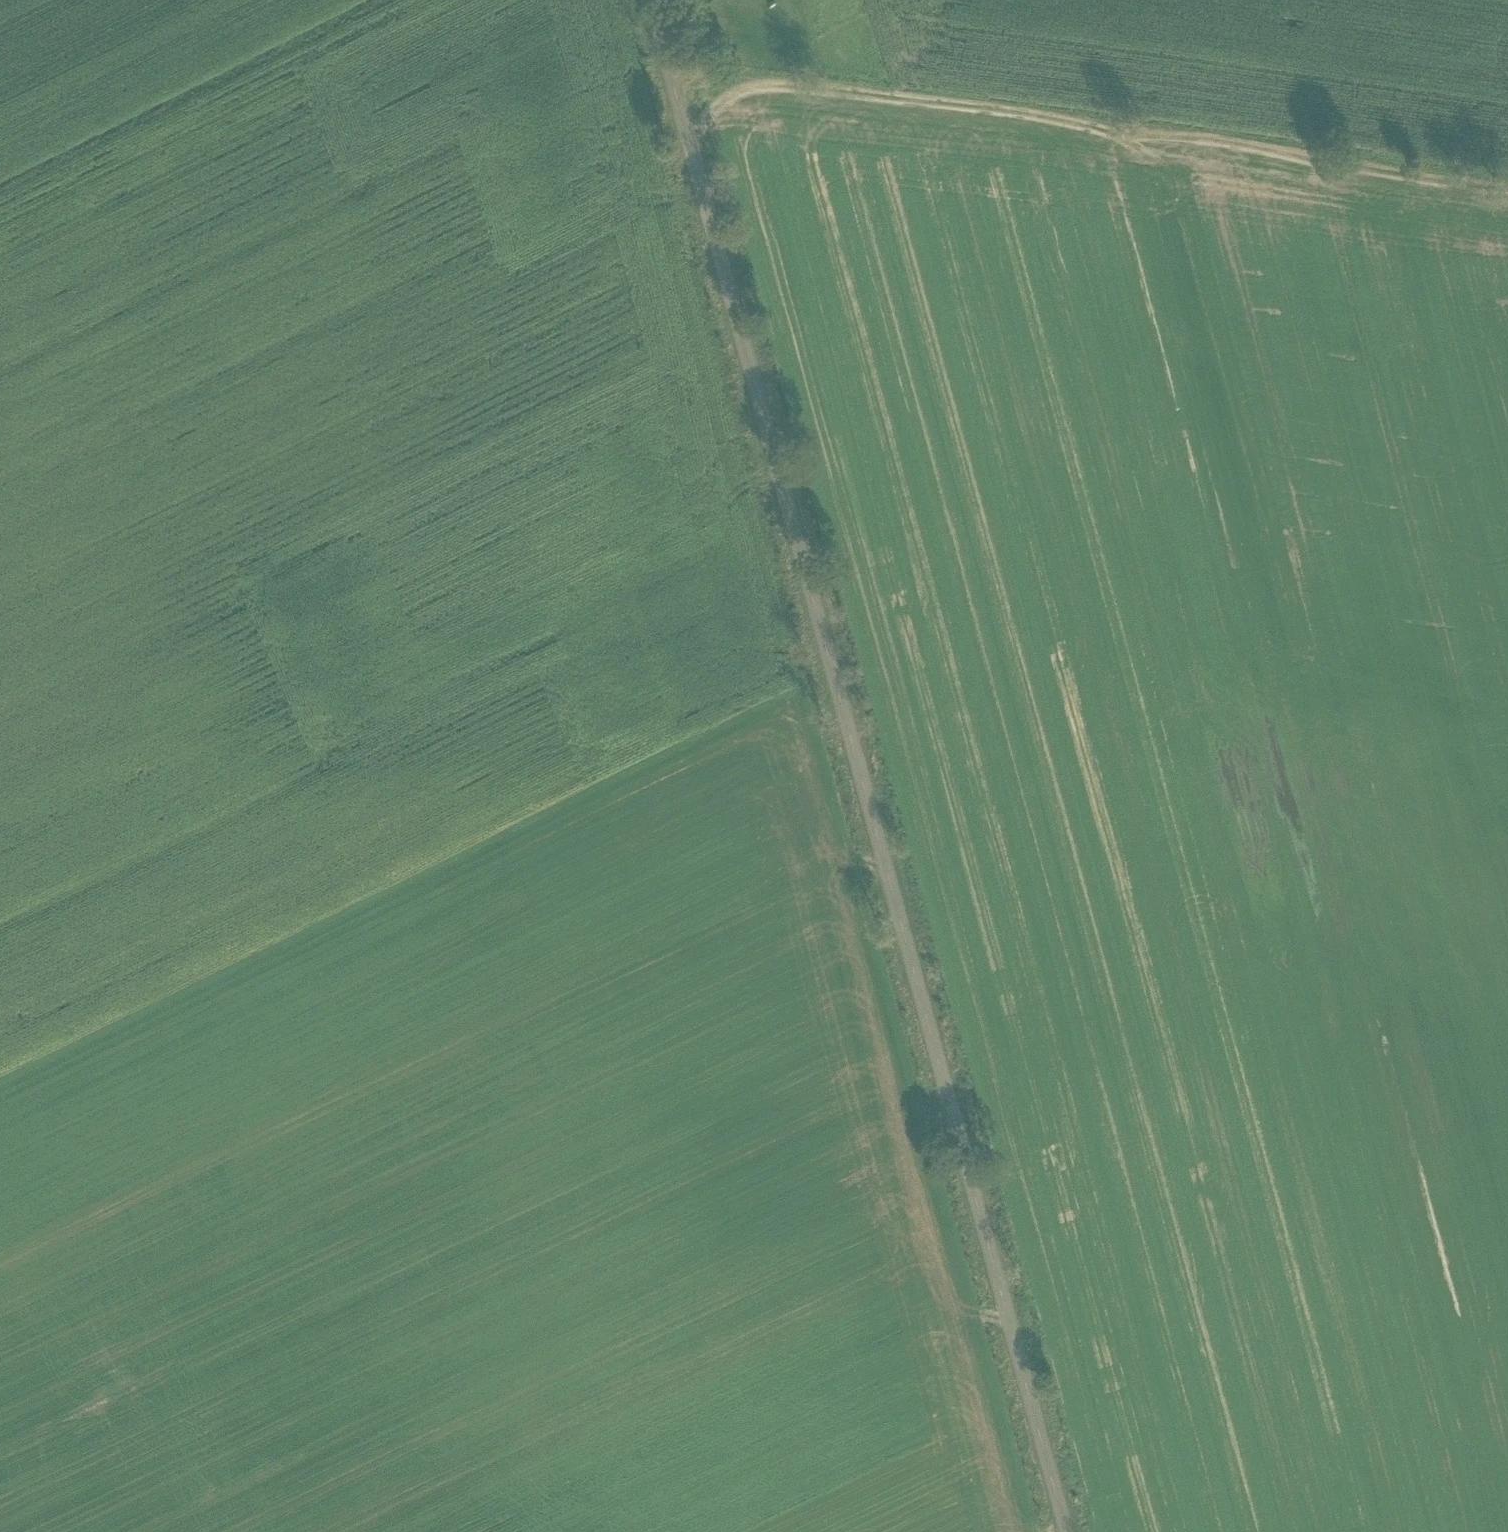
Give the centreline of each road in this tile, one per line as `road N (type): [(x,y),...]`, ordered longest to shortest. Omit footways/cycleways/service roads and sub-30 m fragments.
road 1 (unclassified): [(1065,1531),(650,0)]

